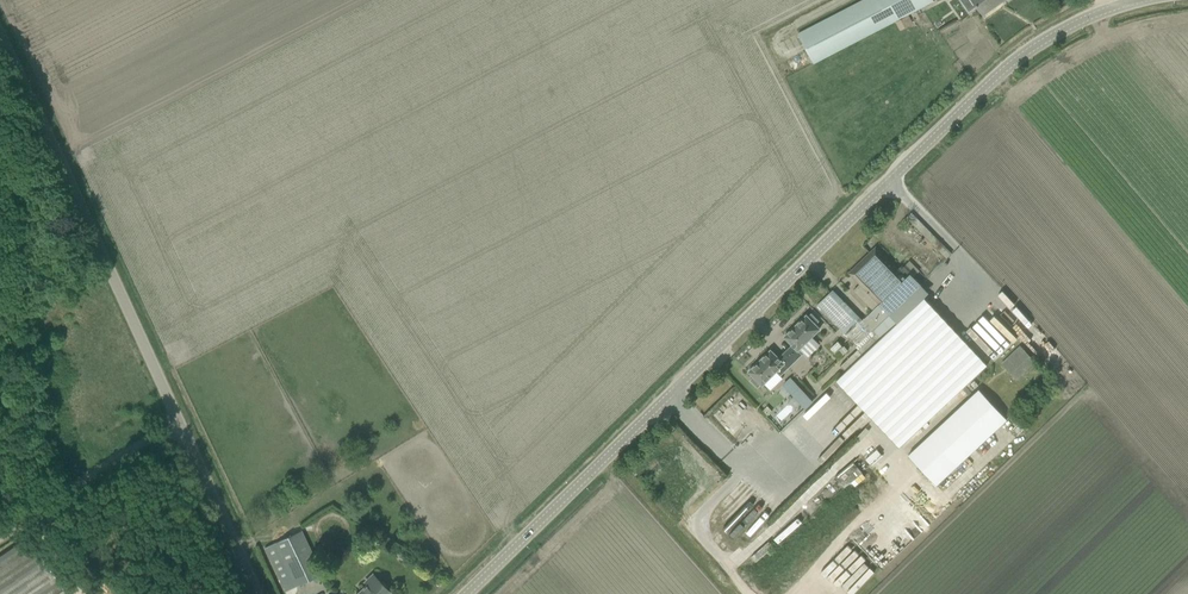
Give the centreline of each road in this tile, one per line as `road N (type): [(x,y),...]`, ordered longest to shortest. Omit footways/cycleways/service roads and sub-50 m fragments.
road 1 (tertiary): [(466,593),(1013,63),(1073,25),(1142,0)]
road 2 (unclassified): [(184,430),(0,24)]
road 3 (unclassified): [(258,593),(184,430)]
road 4 (track): [(0,533),(145,449)]

